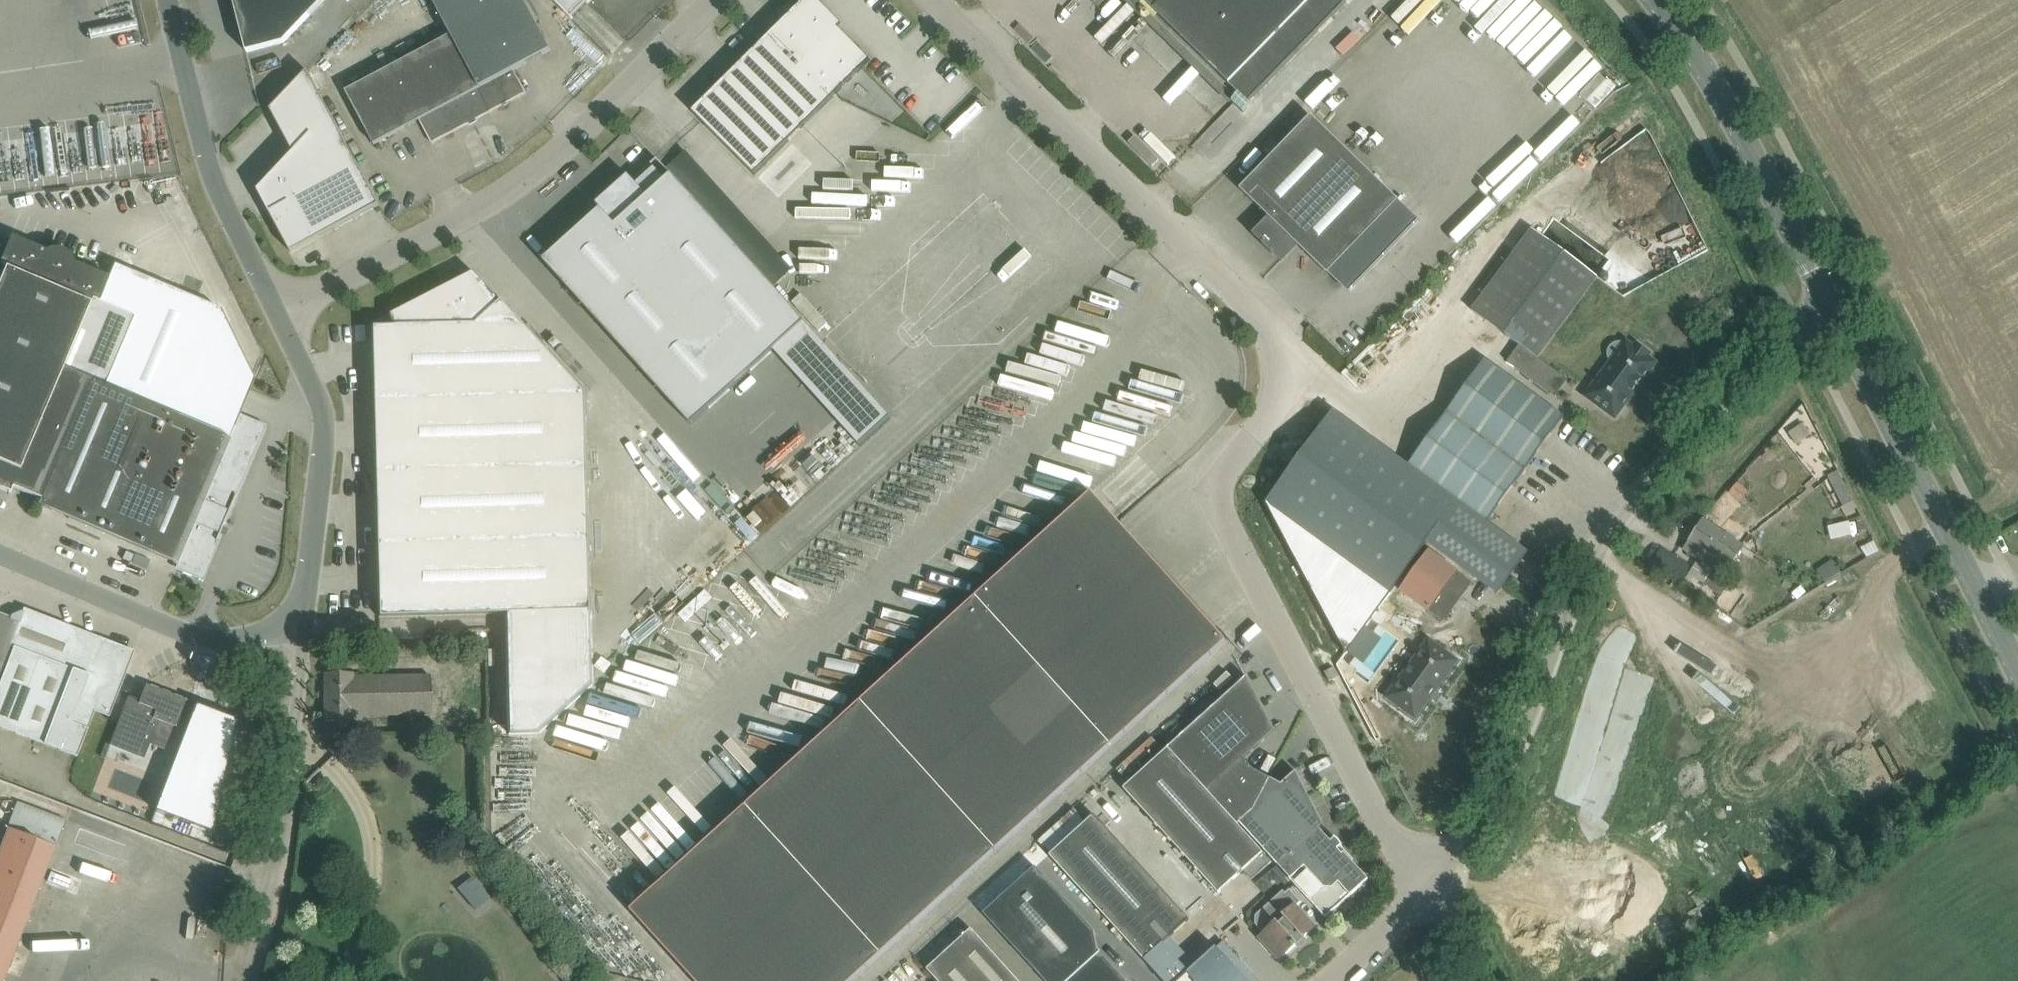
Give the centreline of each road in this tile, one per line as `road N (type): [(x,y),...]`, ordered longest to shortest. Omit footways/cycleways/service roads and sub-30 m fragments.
road 1 (unclassified): [(1439,890),(1401,846),(1223,517),(1233,464),(1272,406),(1280,364),(1269,327),(931,0)]
road 2 (unclassified): [(1439,890),(1476,832),(1591,563),(1621,515),(1786,343),(1830,312)]
road 3 (unclassified): [(716,0),(601,113),(462,218),(278,315)]
road 4 (secondary): [(2017,669),(1830,312)]
road 5 (unclassified): [(247,980),(275,852),(301,610)]
road 6 (secondary): [(1830,312),(1702,71),(1653,0)]
road 7 (unclassified): [(278,315),(208,174),(166,0)]
road 8 (unclassified): [(301,610),(273,632),(234,640),(196,636),(0,553)]
road 9 (unclassified): [(301,610),(324,429),(319,399),(278,315)]
road 10 (unclassified): [(1338,980),(1439,890)]

